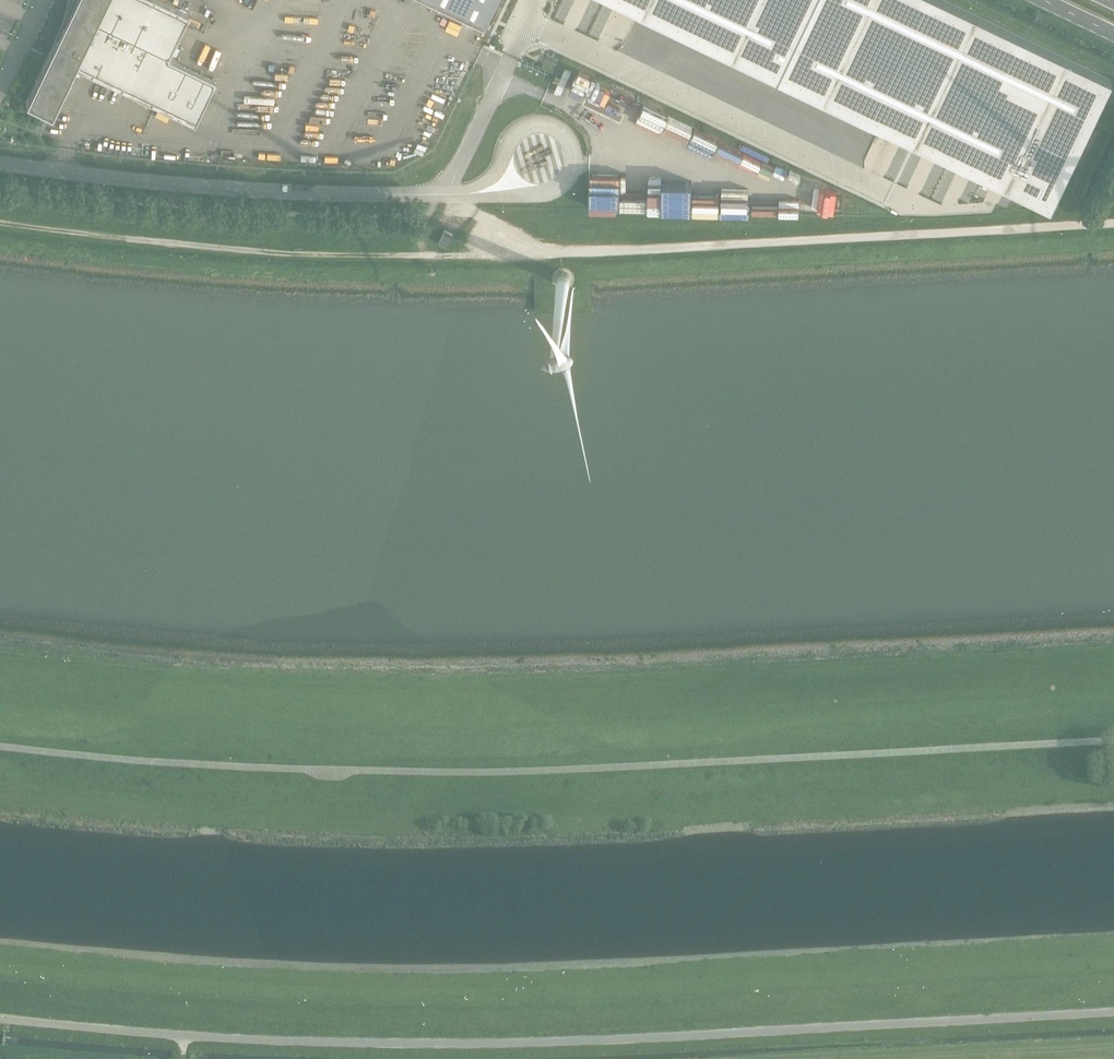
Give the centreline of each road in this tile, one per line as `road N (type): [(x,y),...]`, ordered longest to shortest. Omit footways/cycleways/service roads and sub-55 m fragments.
road 1 (unclassified): [(1113,1012),(446,1043),(221,1038),(0,1018)]
road 2 (unclassified): [(469,192),(292,193),(0,164)]
road 3 (unclassified): [(469,192),(558,185),(571,169),(569,142),(554,129),(522,130),(476,188)]

